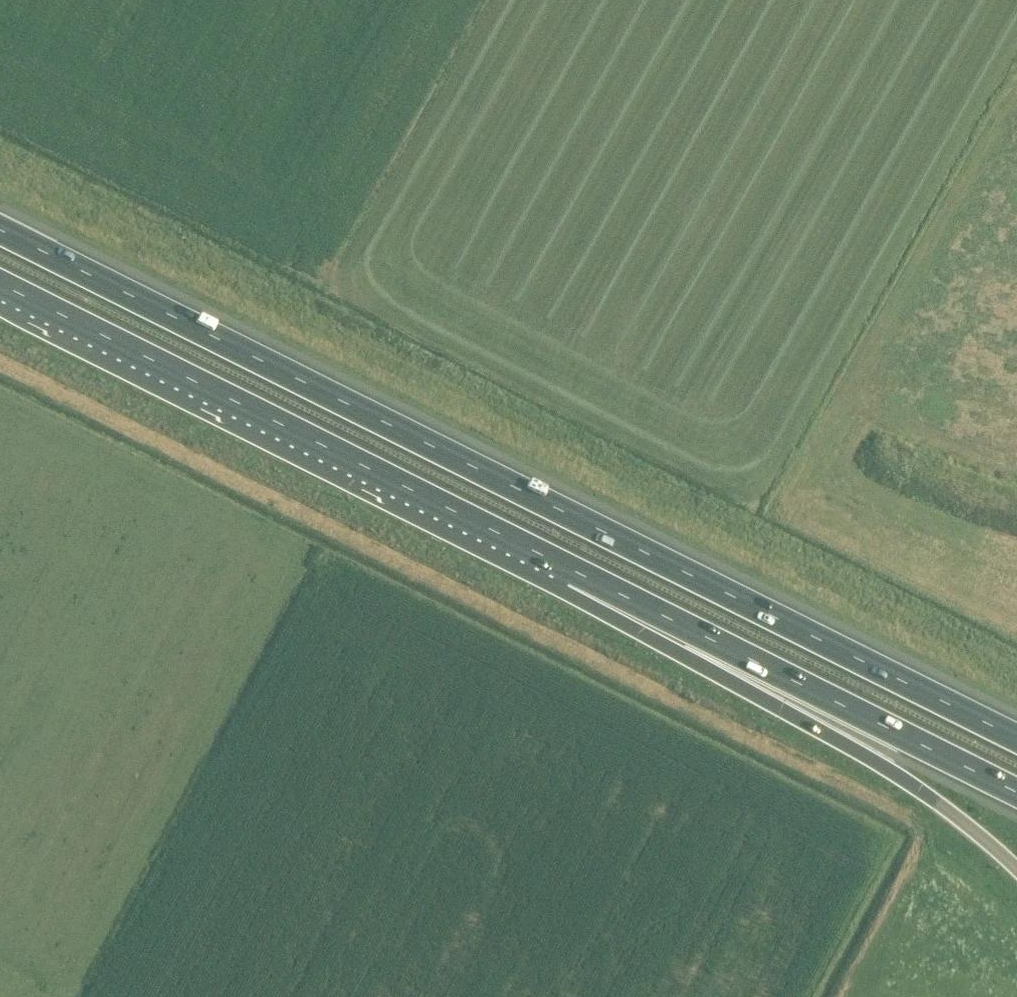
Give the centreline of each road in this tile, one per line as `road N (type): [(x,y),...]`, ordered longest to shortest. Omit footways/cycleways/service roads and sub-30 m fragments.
road 1 (motorway): [(1016,739),(0,230)]
road 2 (motorway): [(1016,601),(781,534),(625,478),(98,237),(0,219)]
road 3 (motorway): [(464,526),(895,770),(1016,867)]
road 4 (motorway): [(464,526),(1016,858)]
road 5 (motorway): [(464,526),(1016,799)]
road 6 (motorway): [(0,284),(464,526)]

